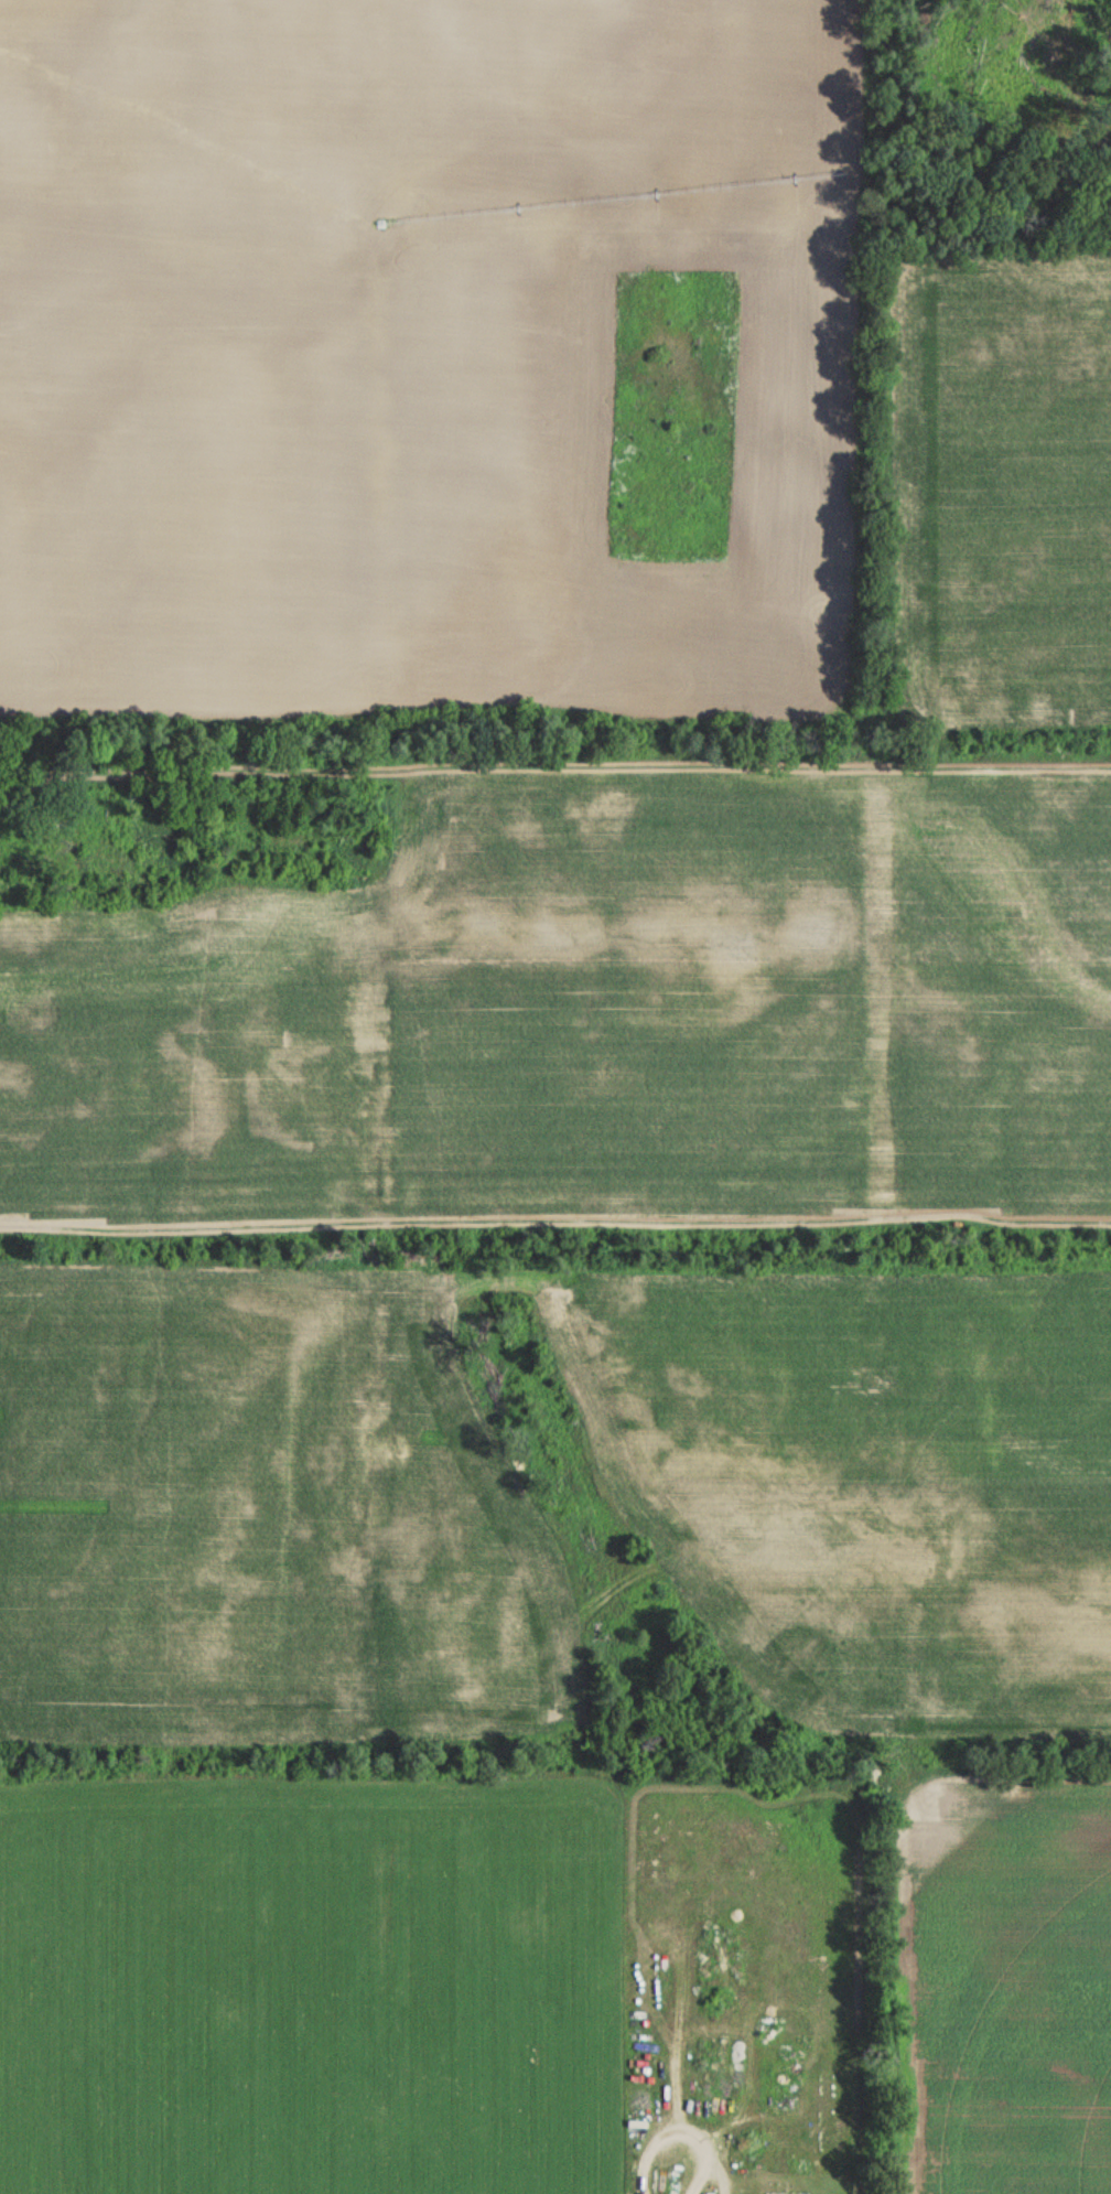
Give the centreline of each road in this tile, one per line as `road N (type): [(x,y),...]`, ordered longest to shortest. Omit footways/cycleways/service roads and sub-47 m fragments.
road 1 (track): [(0,717),(712,721),(1110,708)]

